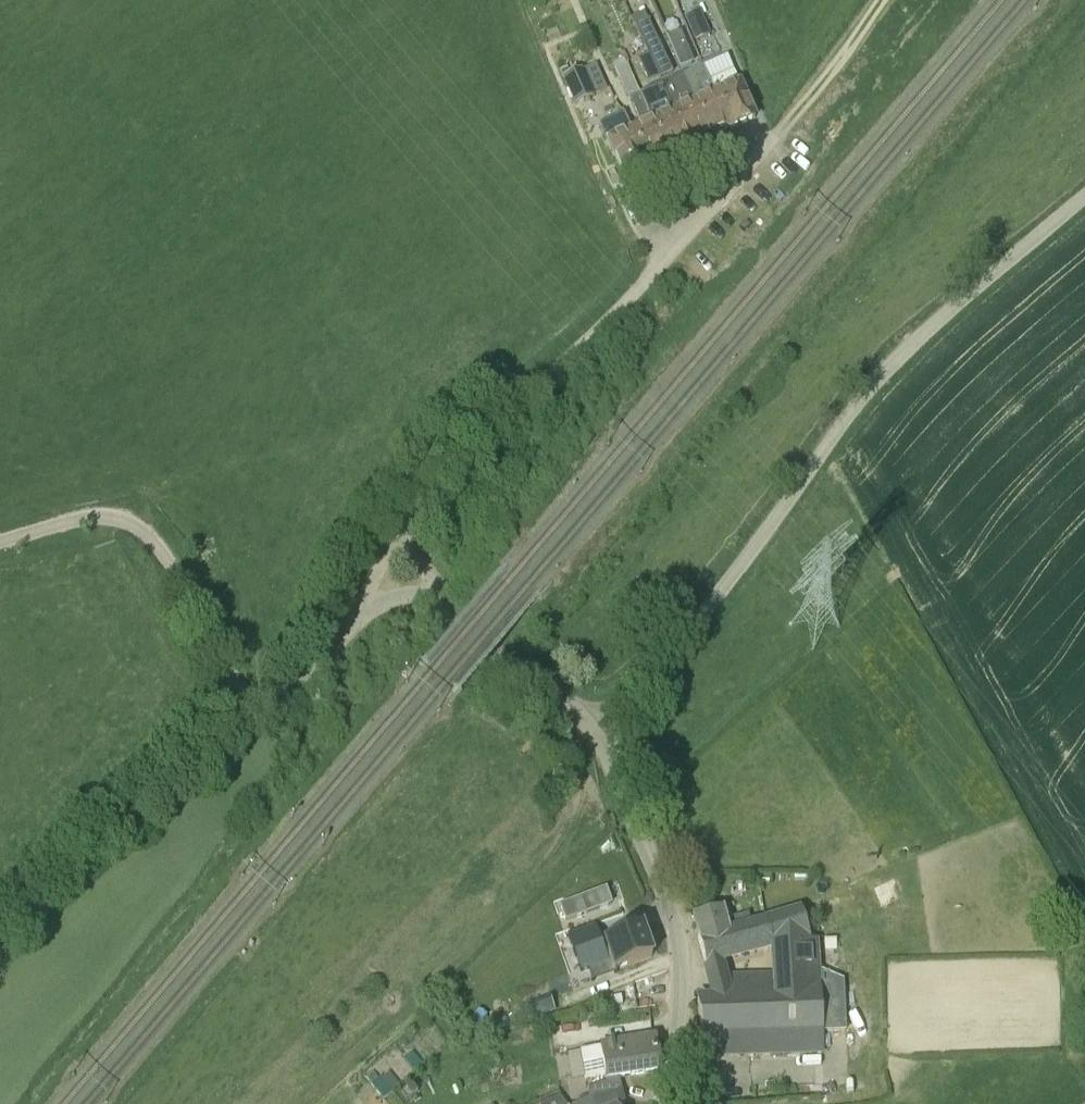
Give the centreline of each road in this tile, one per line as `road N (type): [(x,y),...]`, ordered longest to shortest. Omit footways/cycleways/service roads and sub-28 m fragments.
road 1 (unclassified): [(597,740),(748,557),(890,365),(1084,196)]
road 2 (unclassified): [(780,128),(622,307),(429,475),(401,522)]
road 3 (unclassified): [(0,951),(185,768),(315,662),(355,617)]
road 4 (unclassified): [(668,1103),(681,990),(675,919),(597,740)]
road 5 (track): [(0,541),(99,512),(143,529),(255,710)]
road 6 (unclassified): [(597,740),(570,703),(444,597)]
road 7 (track): [(882,0),(780,128)]

